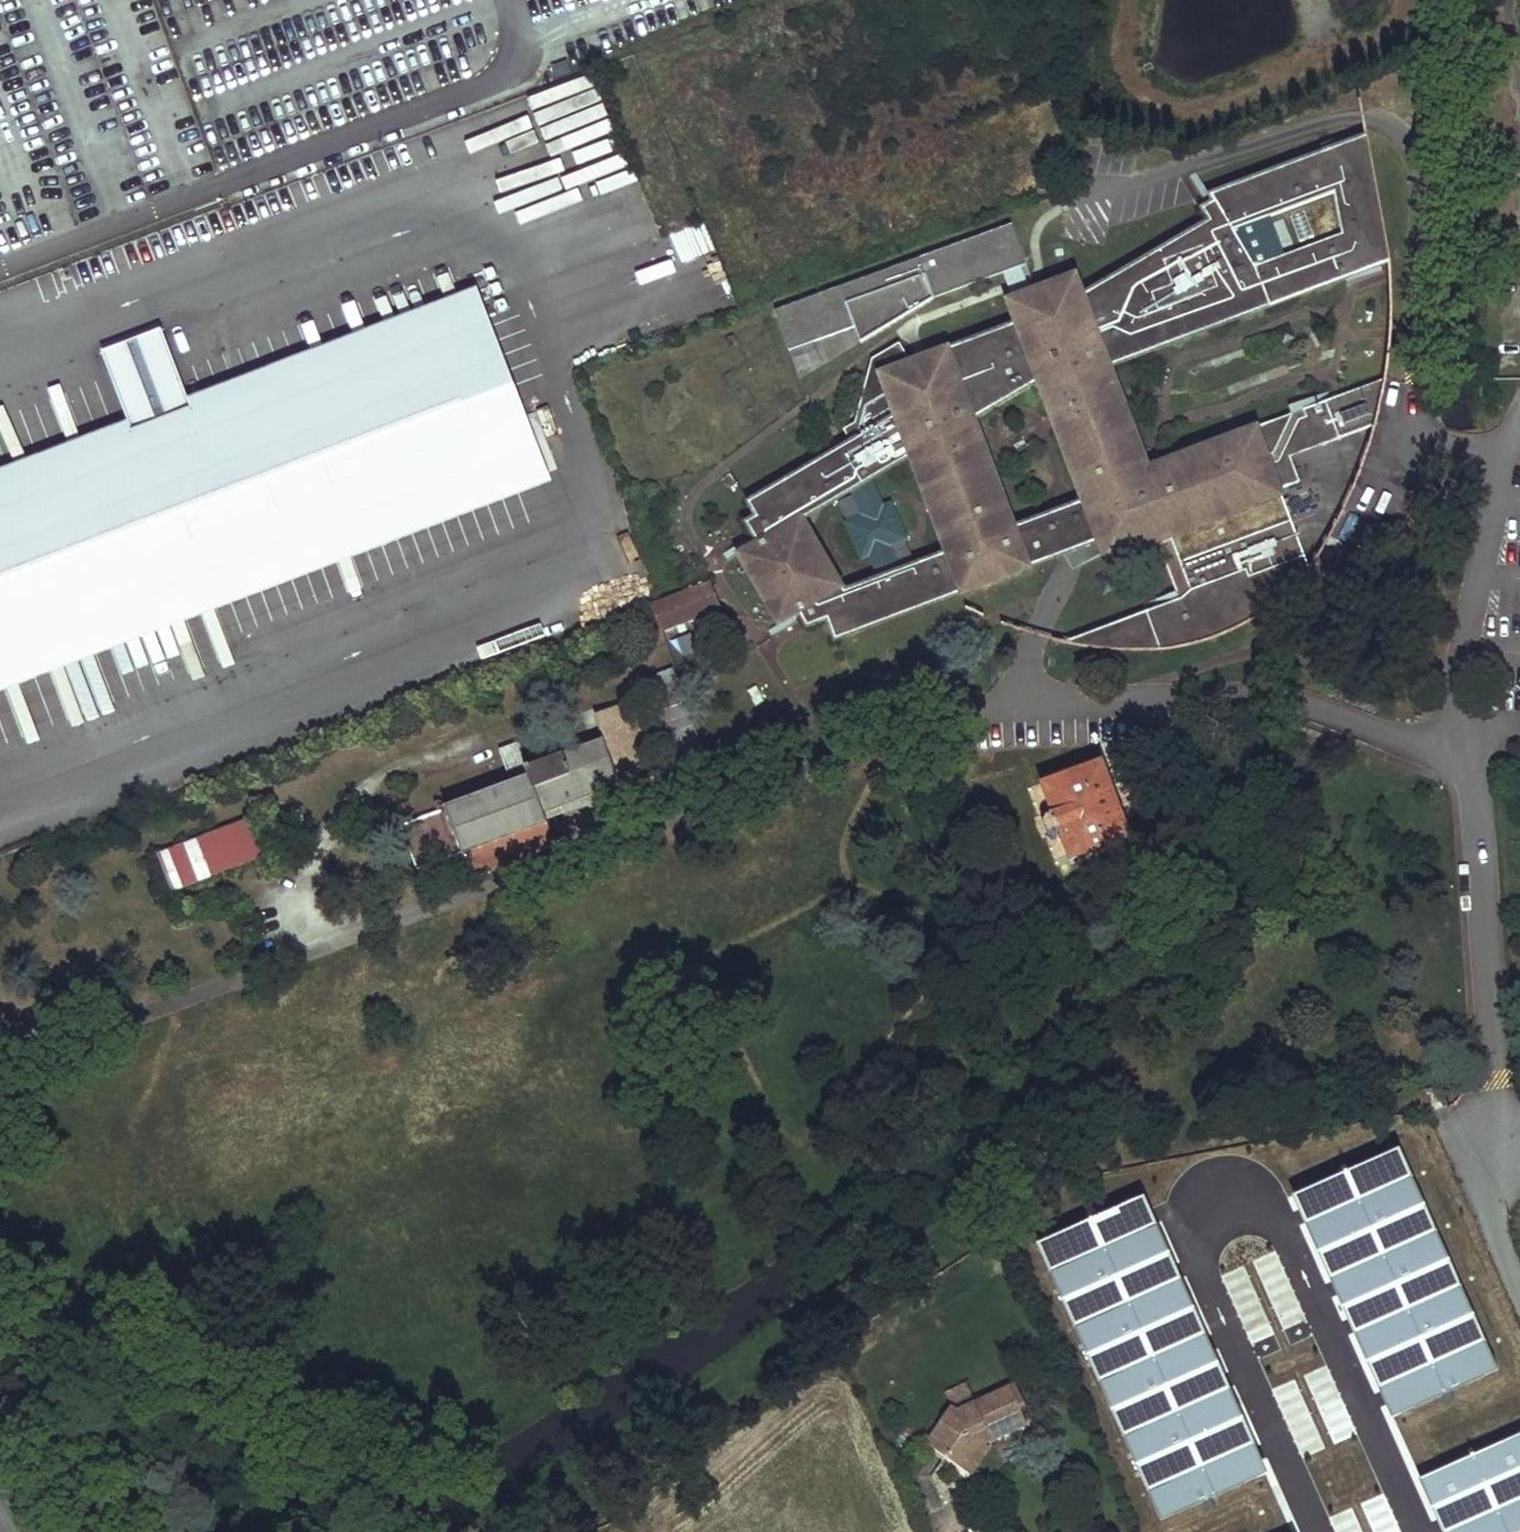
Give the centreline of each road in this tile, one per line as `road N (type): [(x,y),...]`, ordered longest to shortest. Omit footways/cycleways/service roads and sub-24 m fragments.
road 1 (residential): [(1519,1293),(1495,1231),(1483,1162),(1501,1121)]

